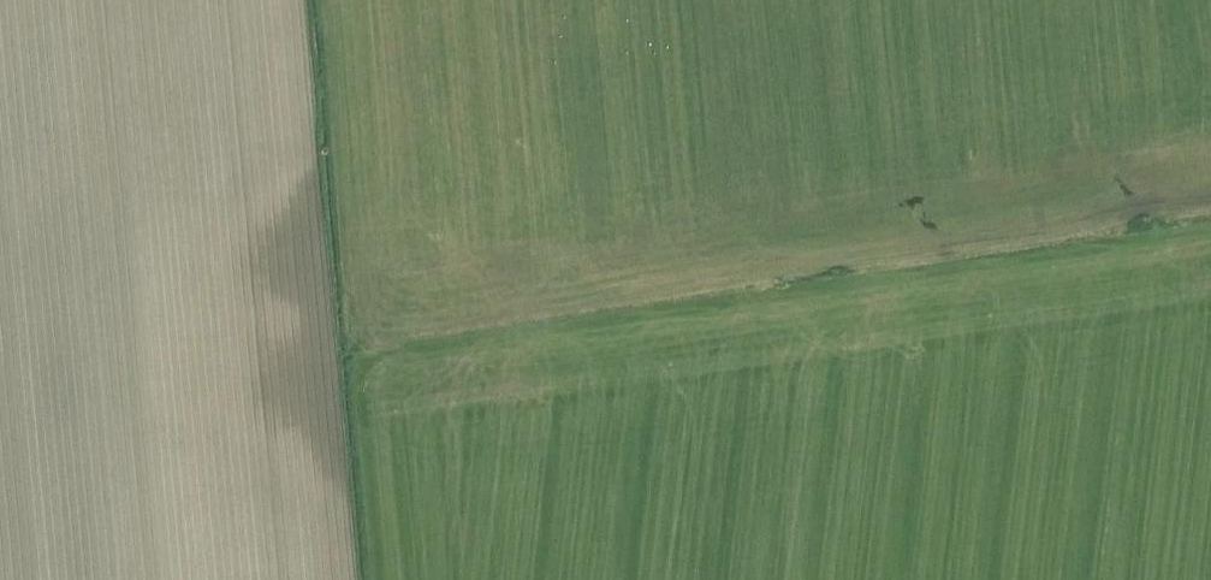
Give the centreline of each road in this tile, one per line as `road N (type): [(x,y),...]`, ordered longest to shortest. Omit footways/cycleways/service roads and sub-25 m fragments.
road 1 (track): [(1210,207),(928,248)]

